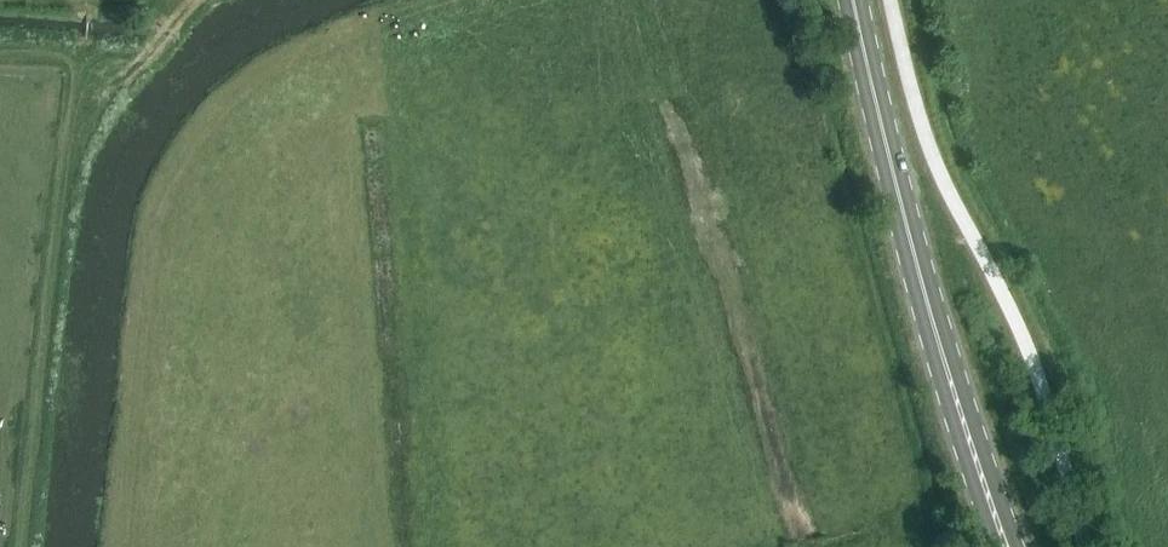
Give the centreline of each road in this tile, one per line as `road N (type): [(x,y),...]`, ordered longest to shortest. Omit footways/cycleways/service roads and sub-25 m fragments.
road 1 (secondary): [(1007,546),(906,225),(858,0)]

